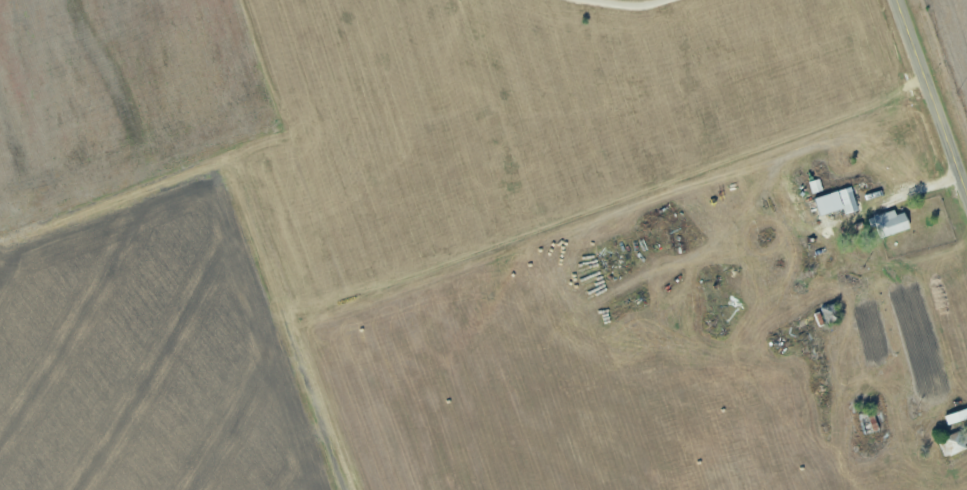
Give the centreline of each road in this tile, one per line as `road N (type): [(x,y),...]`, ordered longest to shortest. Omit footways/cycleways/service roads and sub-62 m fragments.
road 1 (tertiary): [(966,188),(897,0)]

